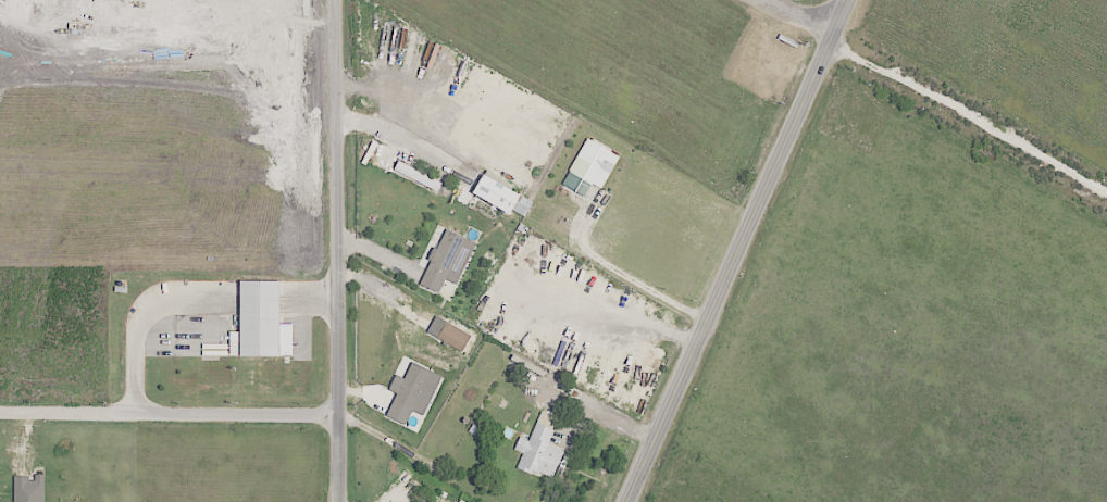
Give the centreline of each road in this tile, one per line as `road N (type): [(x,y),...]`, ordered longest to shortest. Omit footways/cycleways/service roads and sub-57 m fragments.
road 1 (secondary): [(625,501),(851,0)]
road 2 (residential): [(339,0),(340,501)]
road 3 (residential): [(0,419),(341,421)]

